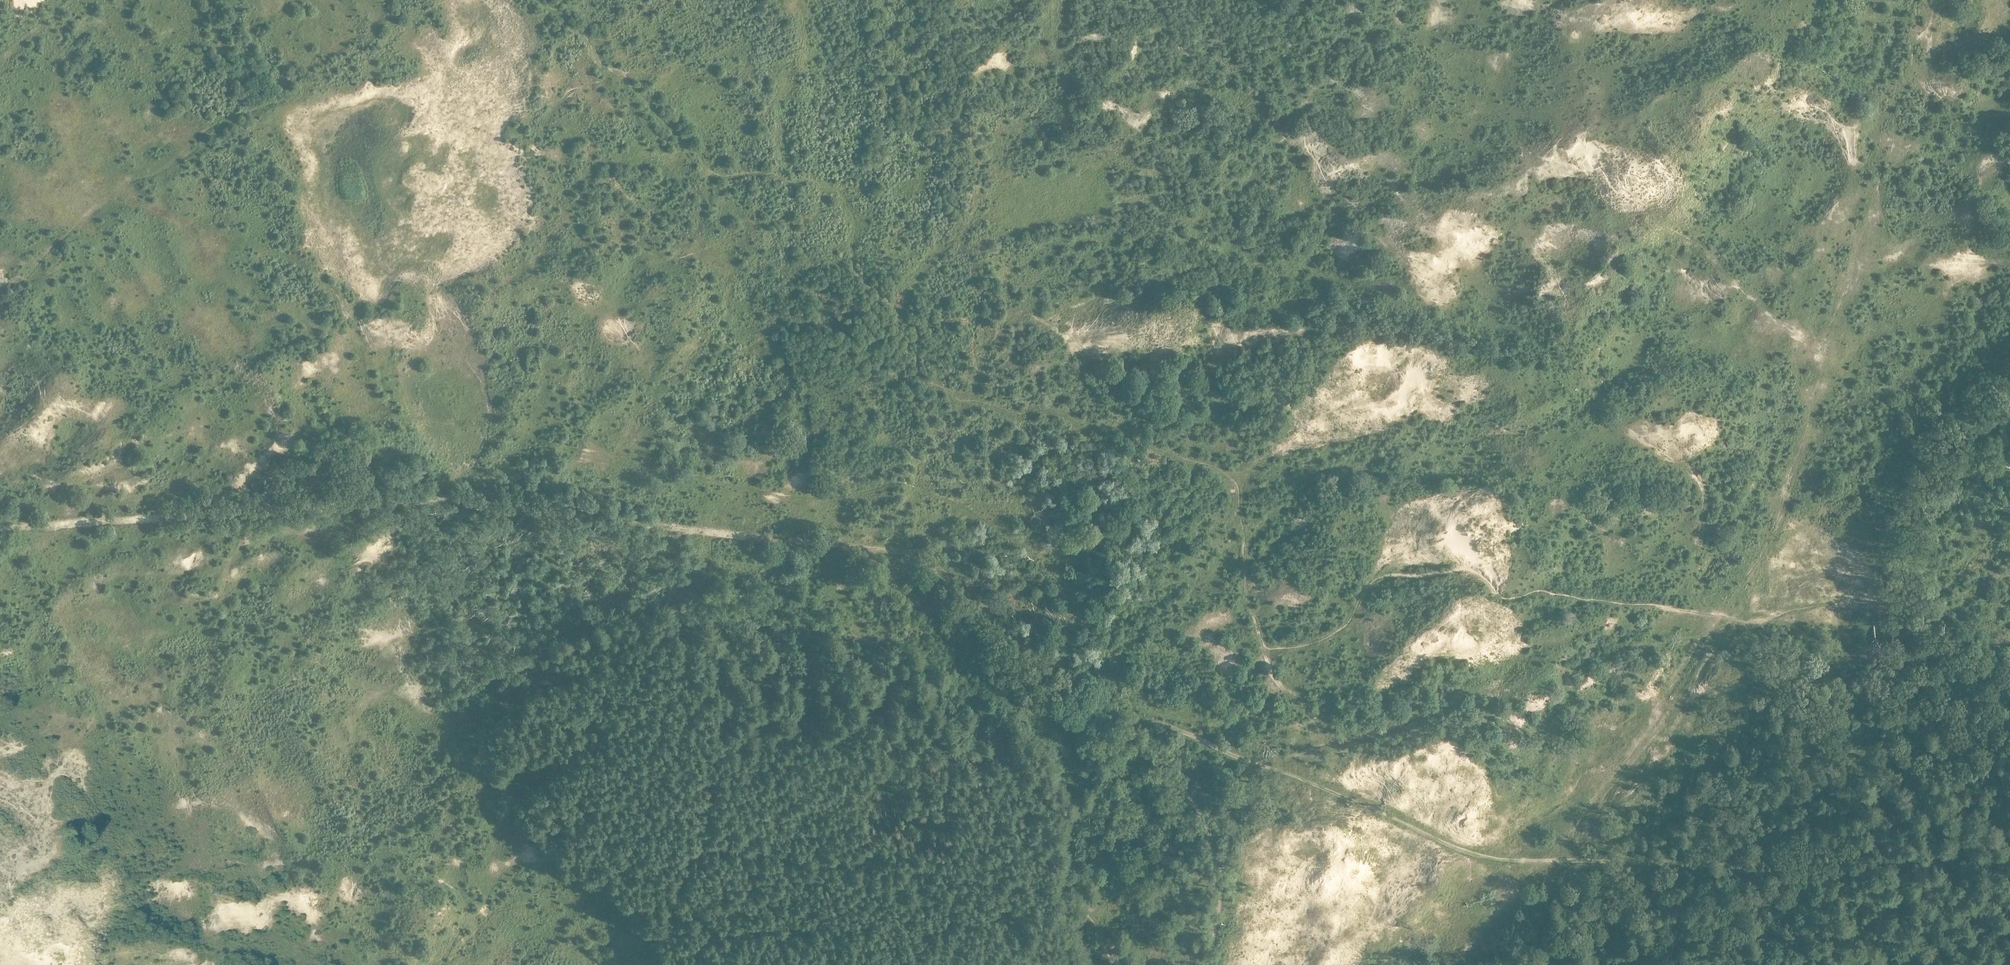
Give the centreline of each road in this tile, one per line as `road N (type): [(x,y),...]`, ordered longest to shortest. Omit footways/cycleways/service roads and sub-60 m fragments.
road 1 (track): [(1101,712),(1124,712),(1189,733),(1484,857),(1545,859)]
road 2 (track): [(1545,859),(1778,869),(1901,856)]

